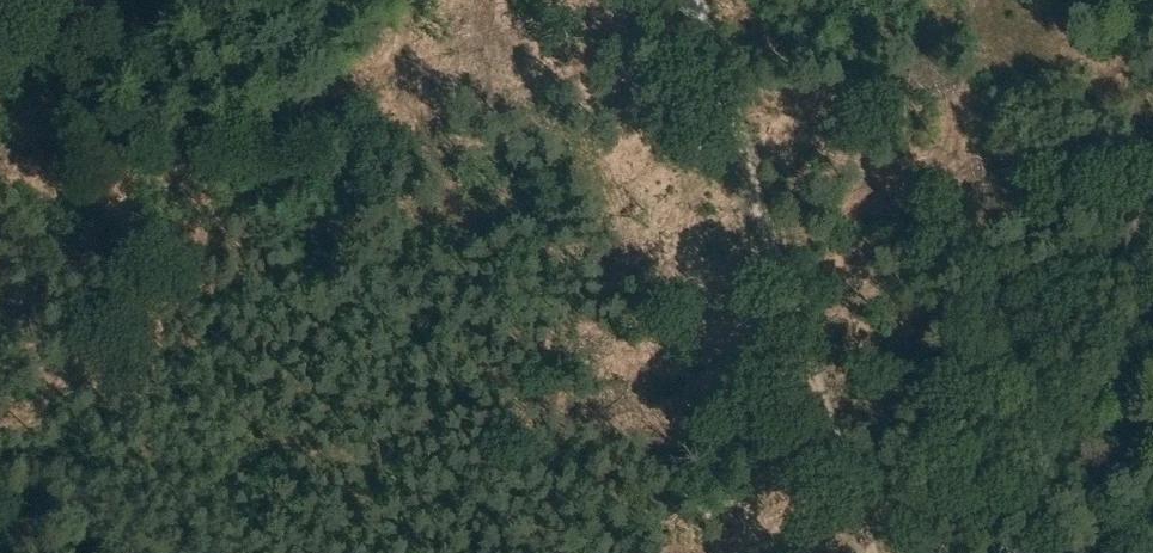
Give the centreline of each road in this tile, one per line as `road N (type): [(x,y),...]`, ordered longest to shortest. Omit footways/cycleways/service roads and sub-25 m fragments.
road 1 (track): [(865,552),(678,0)]

